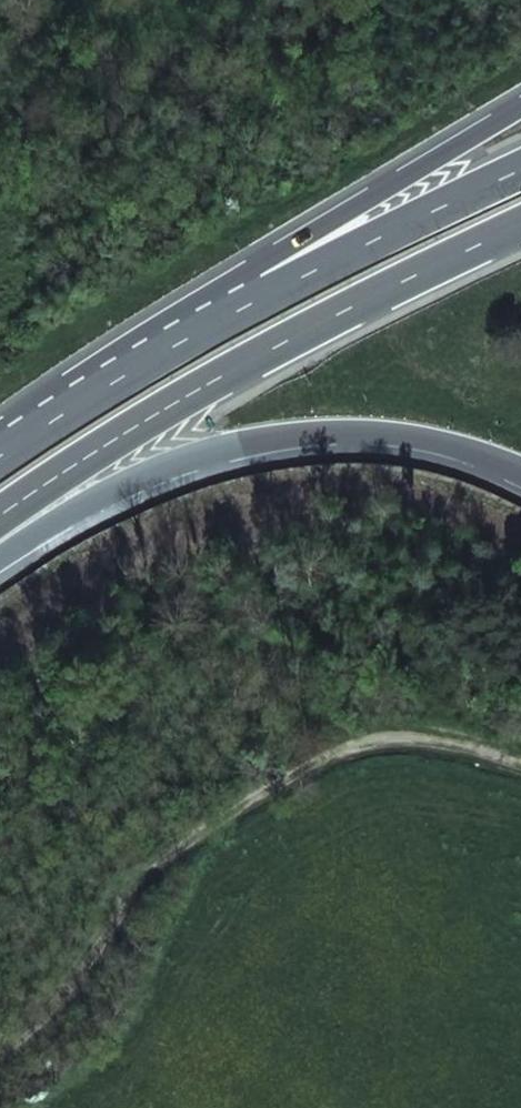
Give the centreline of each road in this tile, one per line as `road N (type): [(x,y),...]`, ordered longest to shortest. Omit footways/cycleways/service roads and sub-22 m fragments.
road 1 (track): [(520,766),(360,745),(129,875),(0,1028)]
road 2 (trunk): [(0,520),(178,397),(520,225)]
road 3 (trunk): [(0,542),(193,451),(327,430),(436,436),(520,466)]
road 4 (trunk): [(520,105),(246,270),(130,375)]
road 5 (trunk): [(520,170),(130,375)]
road 6 (trunk): [(130,375),(0,458)]

